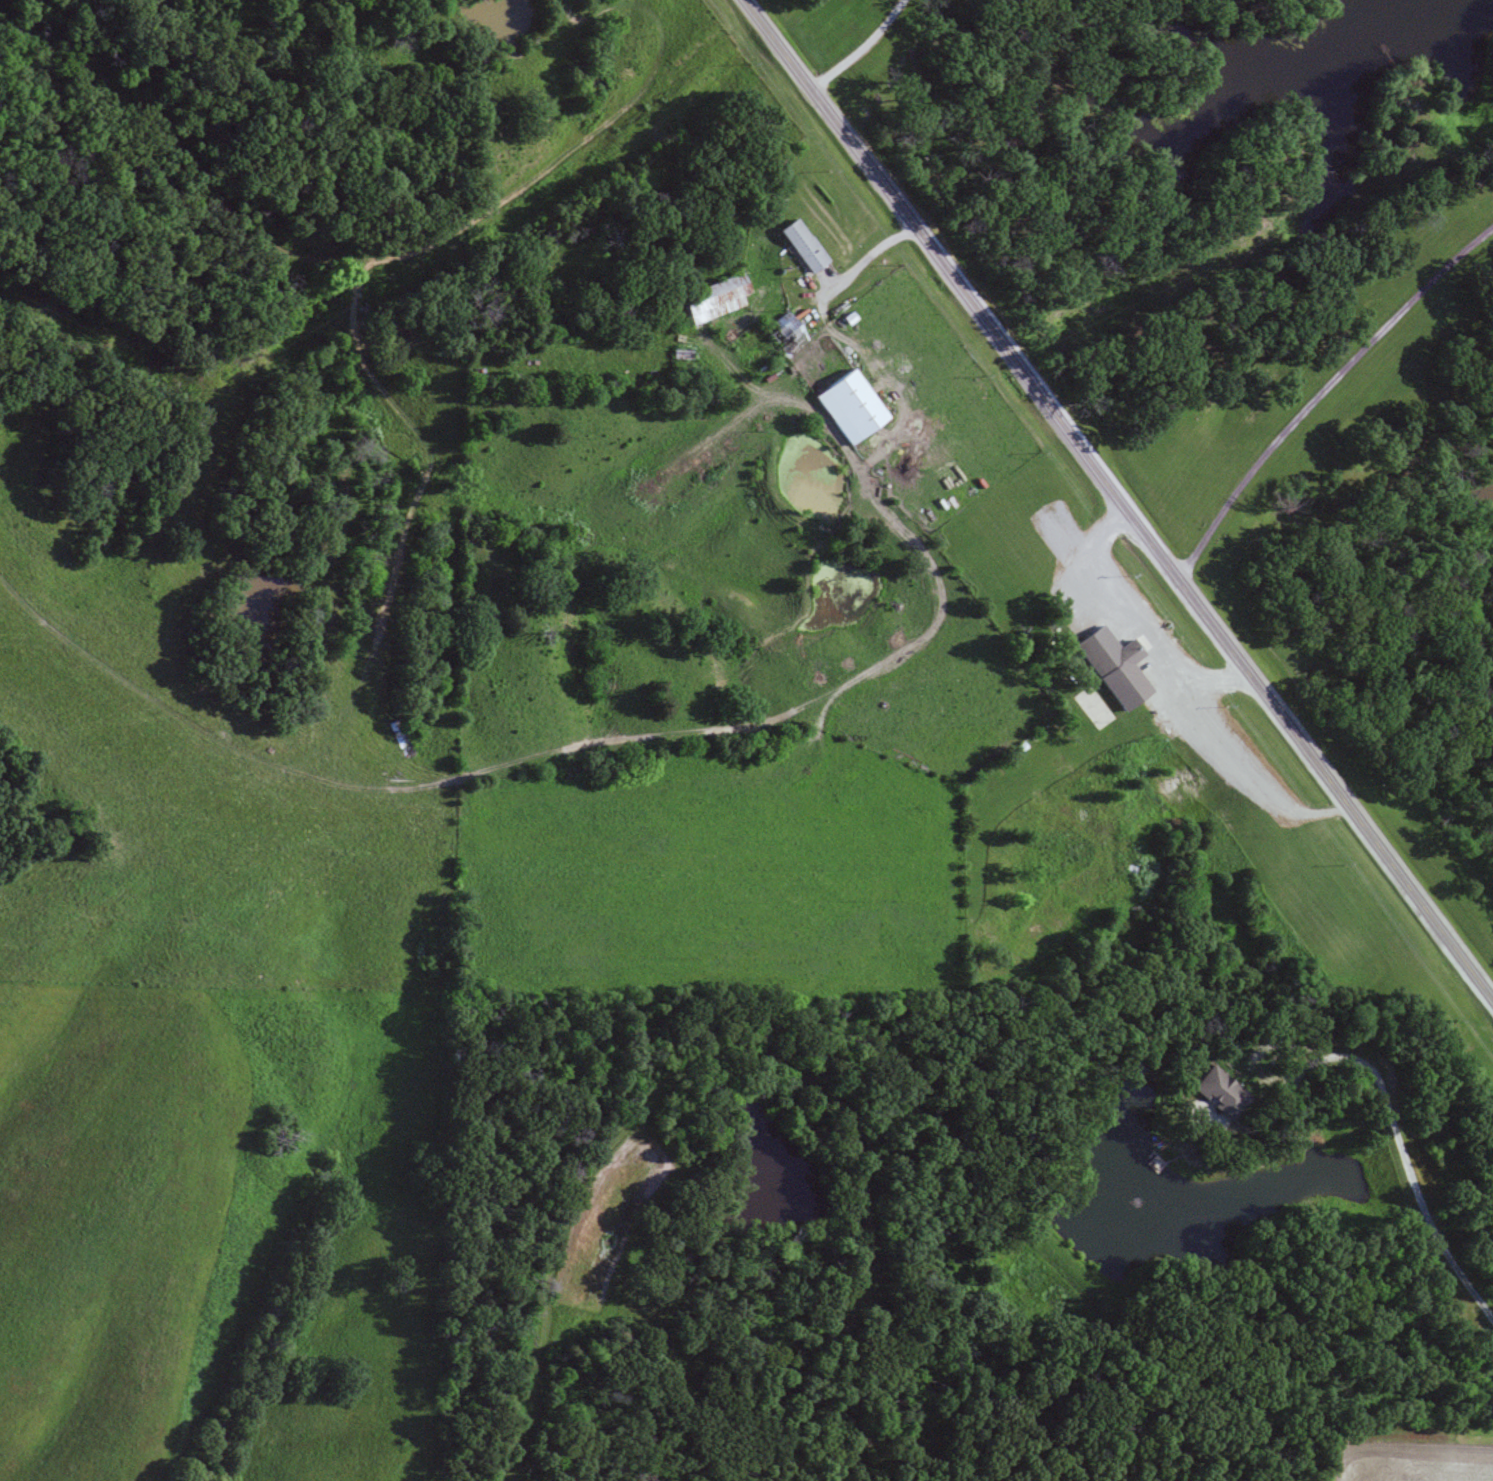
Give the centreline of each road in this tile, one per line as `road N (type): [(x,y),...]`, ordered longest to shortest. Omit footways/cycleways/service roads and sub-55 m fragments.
road 1 (primary): [(1492,1002),(742,0)]

